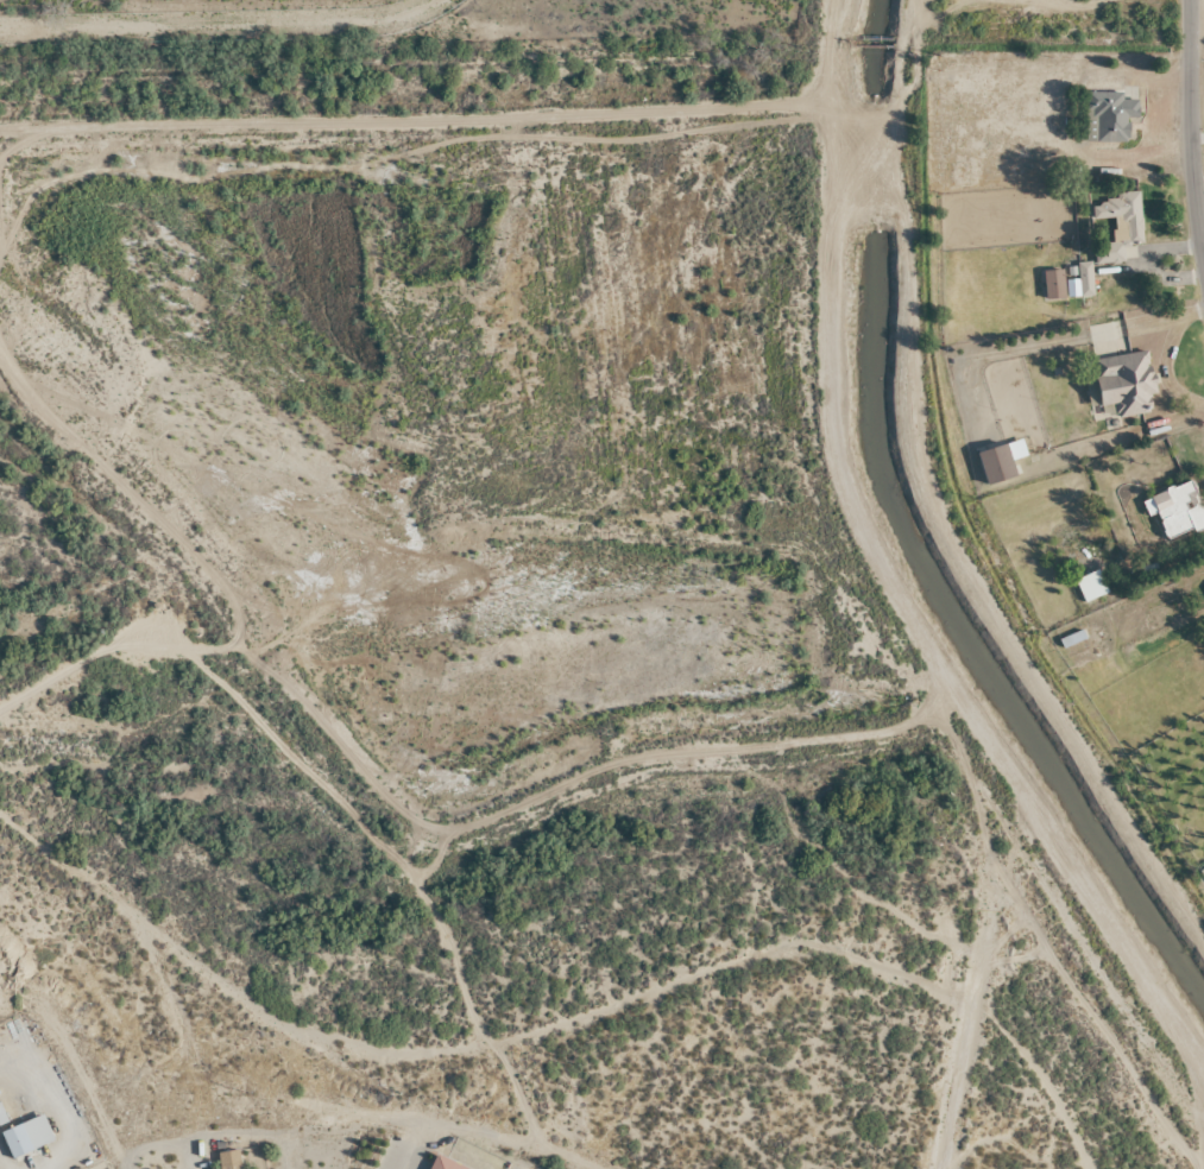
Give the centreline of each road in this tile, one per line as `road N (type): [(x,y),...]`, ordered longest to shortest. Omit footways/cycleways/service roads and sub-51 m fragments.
road 1 (track): [(0,27),(384,21),(434,0)]
road 2 (residential): [(1189,0),(1190,145),(1203,274)]

